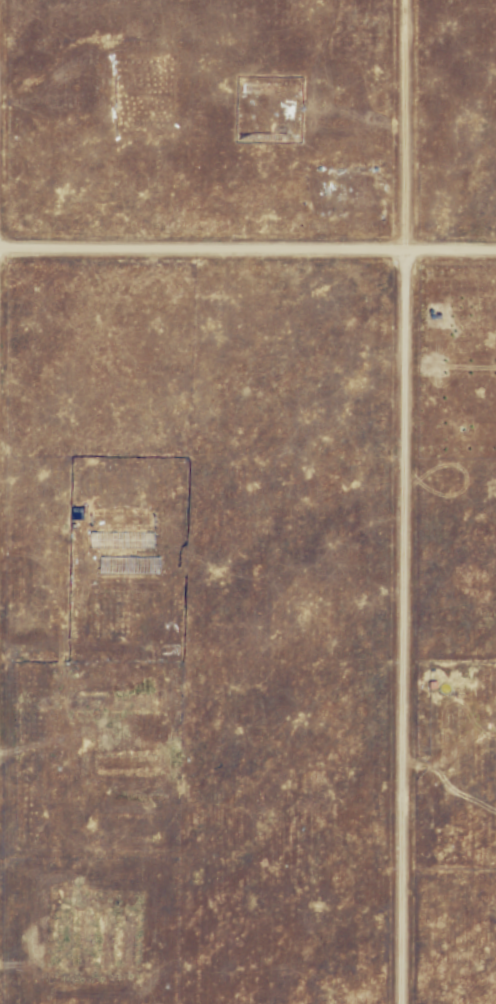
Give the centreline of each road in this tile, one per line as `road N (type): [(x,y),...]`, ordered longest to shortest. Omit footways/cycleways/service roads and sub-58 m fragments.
road 1 (residential): [(394,1003),(401,0)]
road 2 (residential): [(495,259),(0,254)]

